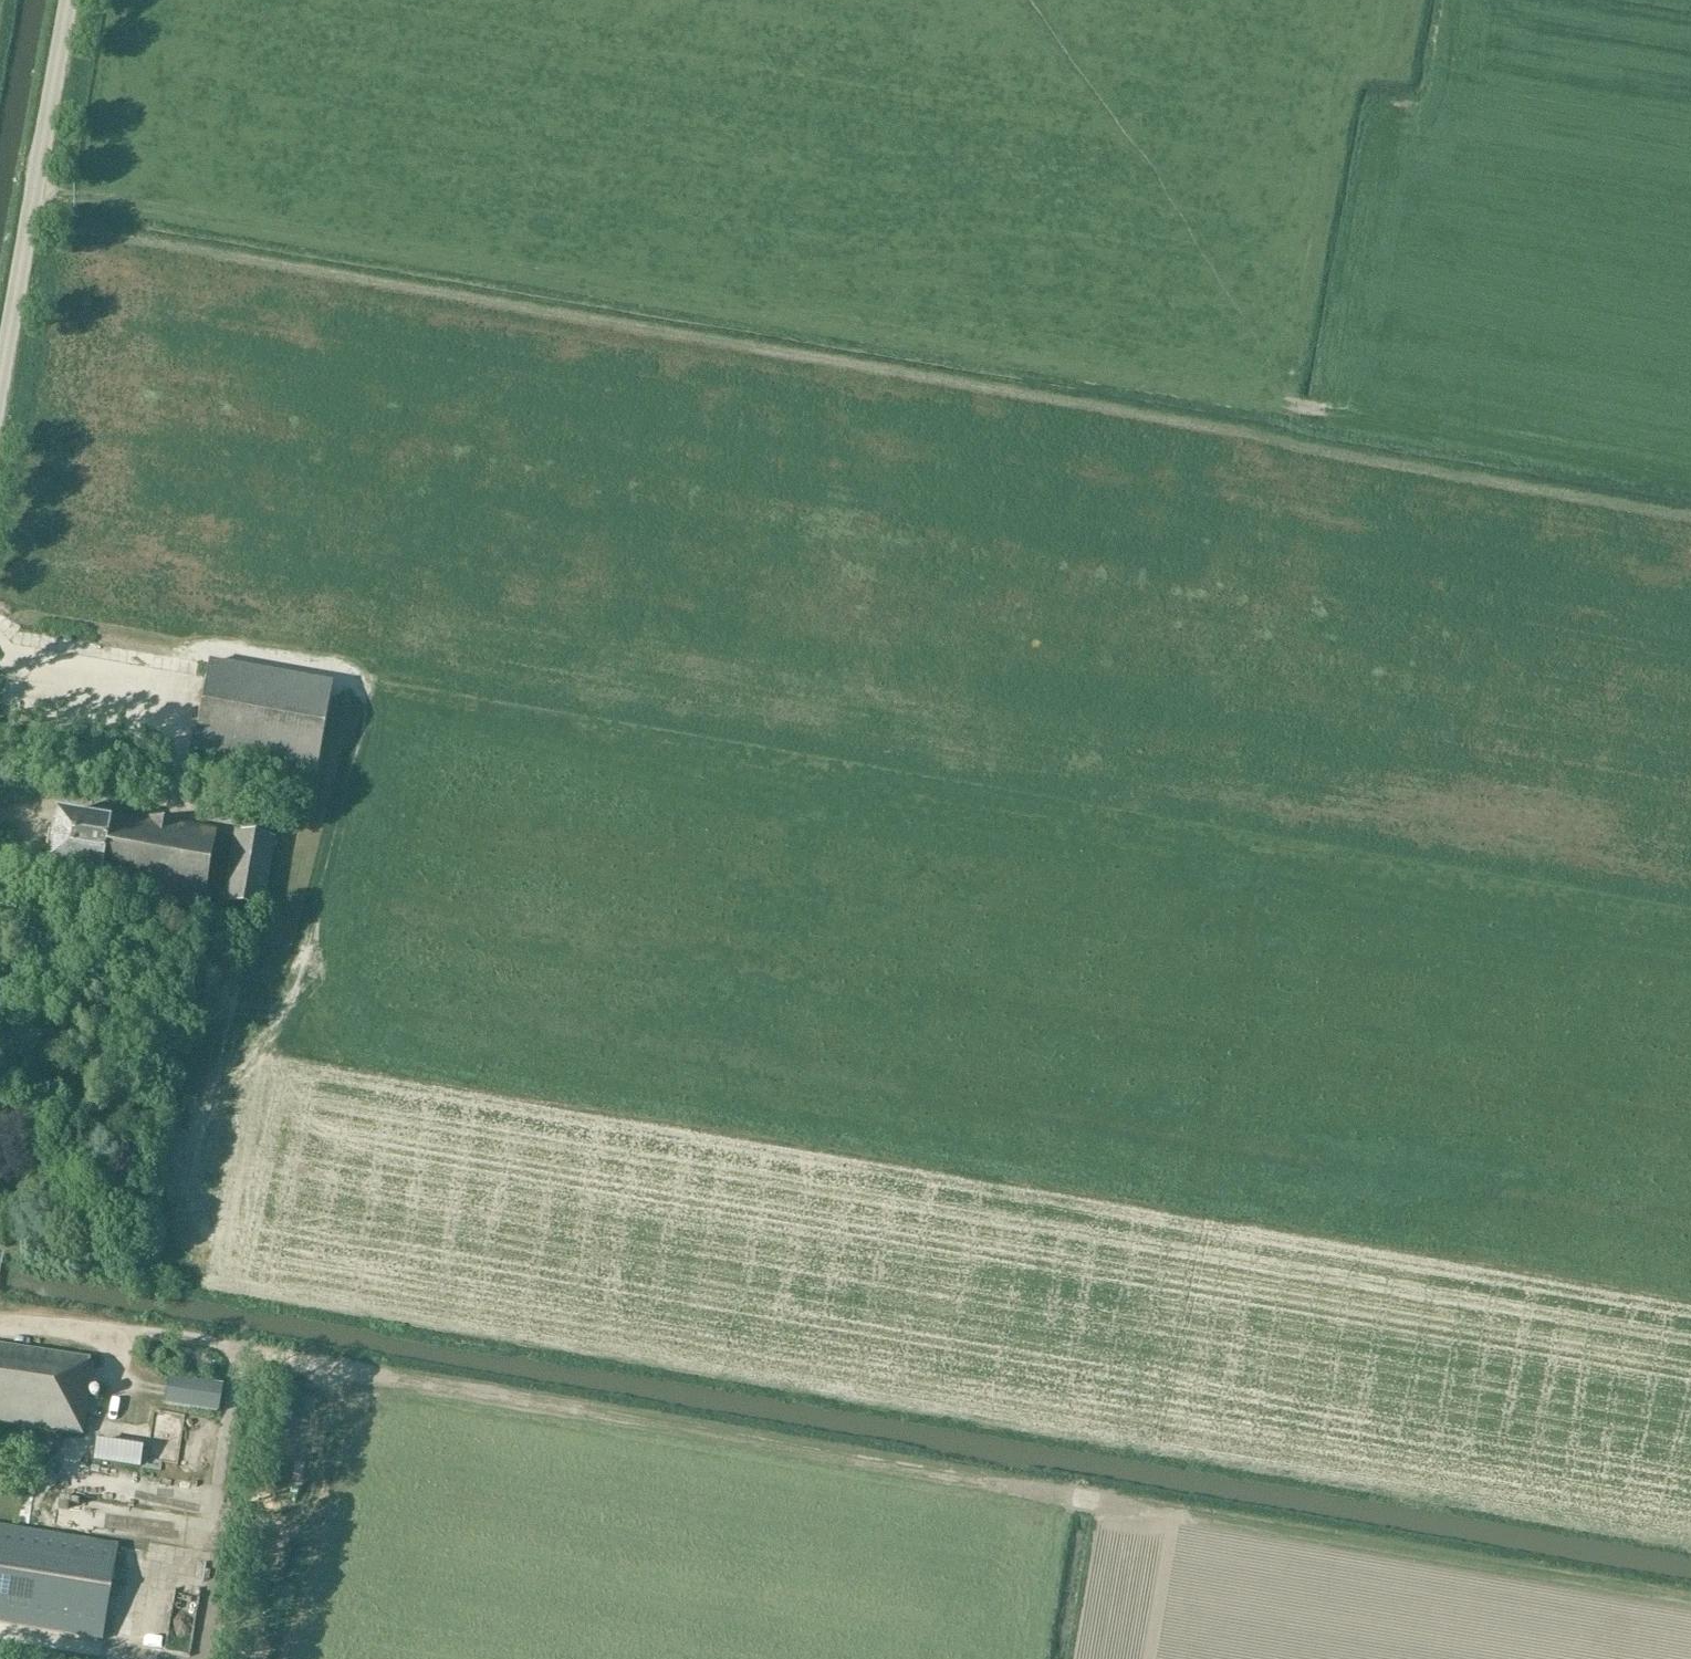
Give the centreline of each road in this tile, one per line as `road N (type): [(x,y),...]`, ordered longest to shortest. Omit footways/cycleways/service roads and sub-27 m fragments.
road 1 (unclassified): [(1690,1600),(372,1373),(0,1320)]
road 2 (unclassified): [(0,406),(75,0)]

